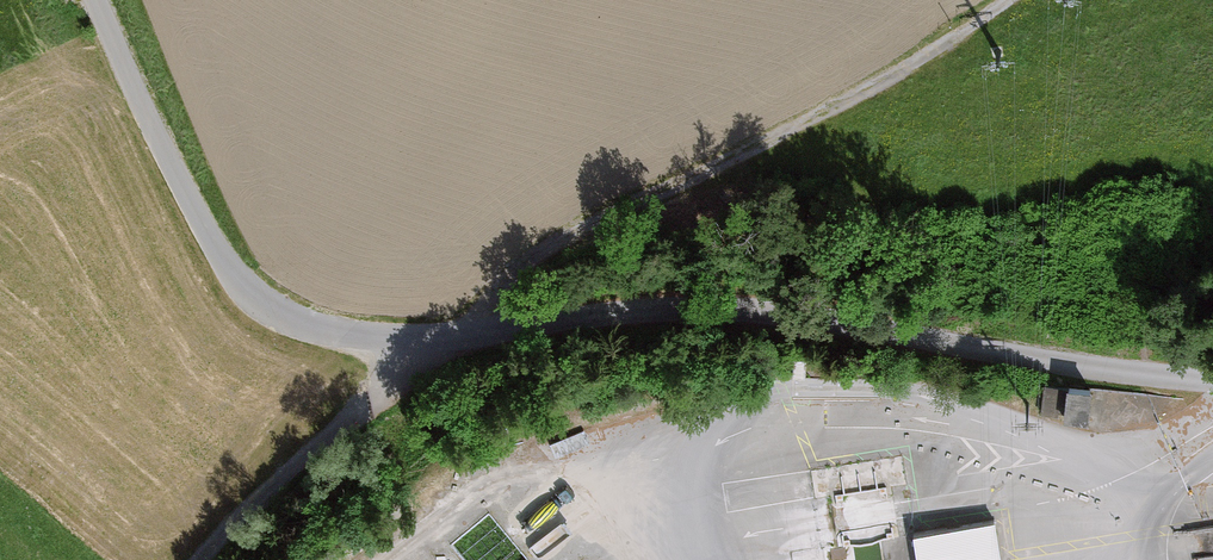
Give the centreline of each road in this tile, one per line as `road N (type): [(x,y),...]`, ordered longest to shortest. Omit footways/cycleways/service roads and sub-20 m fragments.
road 1 (unclassified): [(1212,379),(1012,355),(821,315),(688,309),(480,336),(352,341),(277,319),(235,283),(99,0)]
road 2 (track): [(1008,0),(882,84),(574,225),(510,273),(449,339)]
road 3 (track): [(210,559),(367,399),(449,339)]

